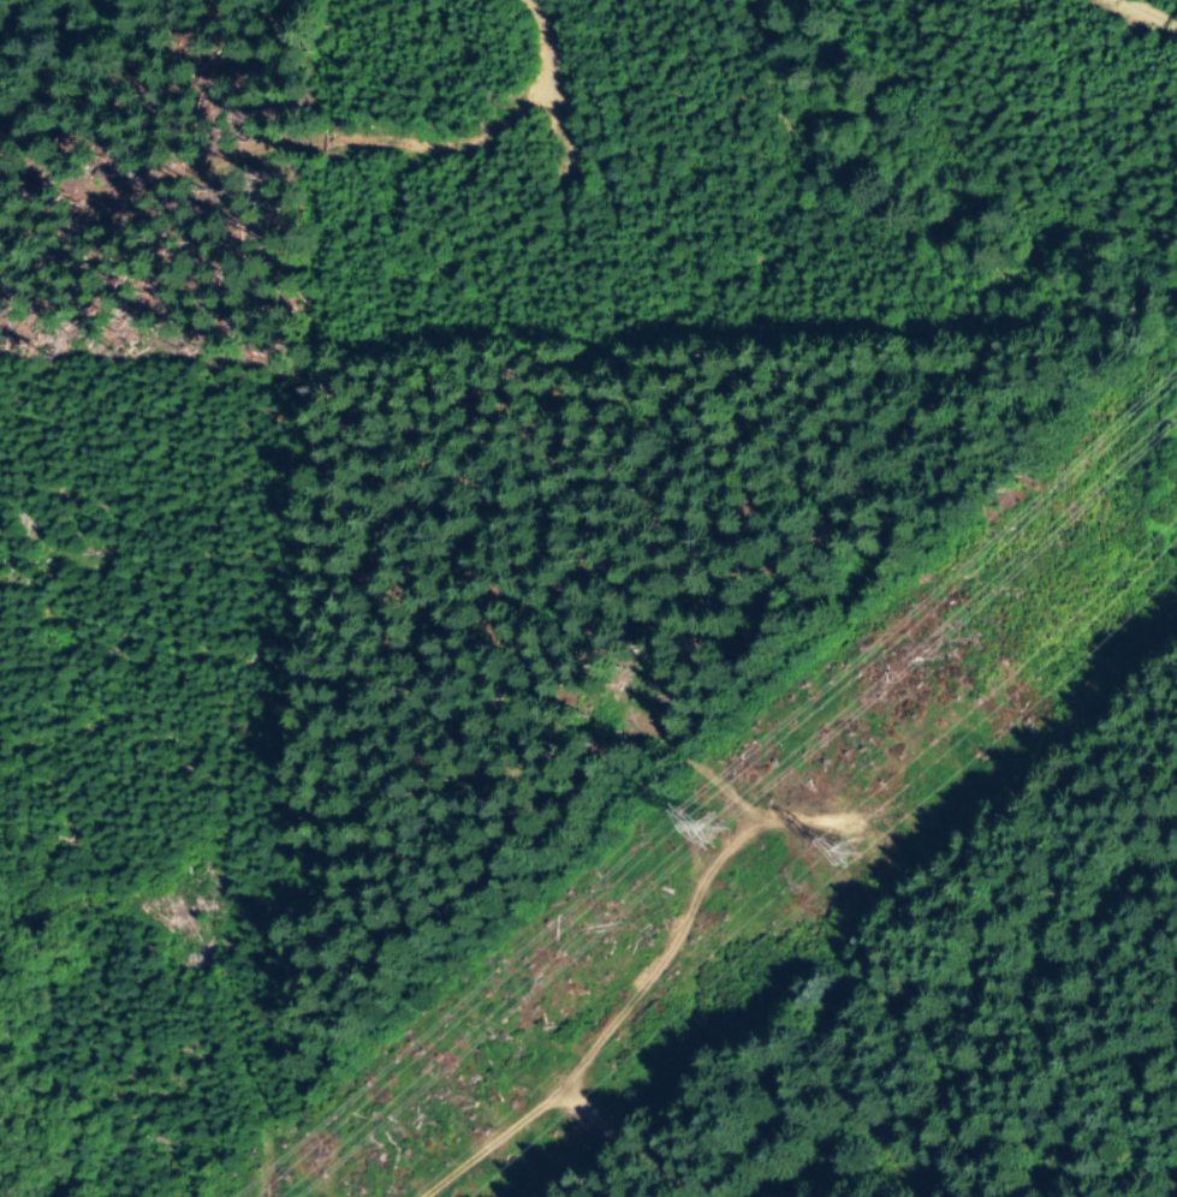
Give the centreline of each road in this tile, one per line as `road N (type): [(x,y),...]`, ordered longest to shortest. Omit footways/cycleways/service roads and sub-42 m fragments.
road 1 (track): [(791,827),(743,840),(695,888),(643,1016),(521,1142),(450,1196)]
road 2 (track): [(558,1103),(632,1159),(706,1196)]

